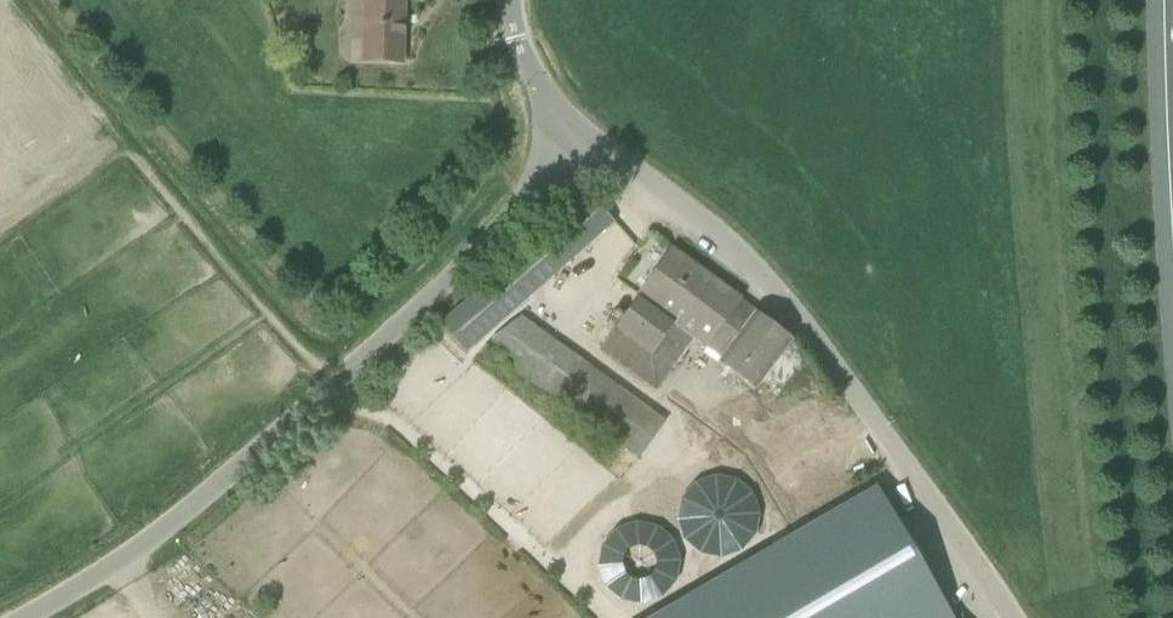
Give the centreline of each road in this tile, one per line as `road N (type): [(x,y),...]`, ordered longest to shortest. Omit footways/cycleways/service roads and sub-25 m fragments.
road 1 (unclassified): [(25,617),(124,557),(279,432),(593,142)]
road 2 (unclassified): [(1011,617),(833,357),(718,234),(593,142)]
road 3 (track): [(330,385),(132,151),(0,240)]
road 4 (unclassified): [(593,142),(534,76),(511,0)]

